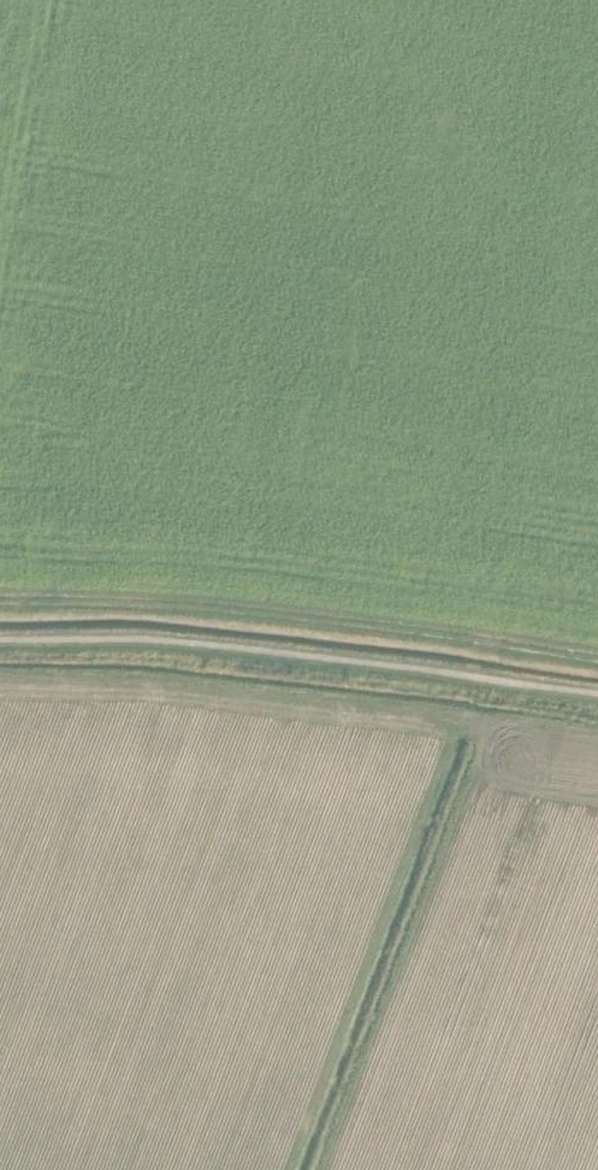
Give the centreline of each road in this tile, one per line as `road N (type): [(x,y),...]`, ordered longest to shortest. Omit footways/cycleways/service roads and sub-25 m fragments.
road 1 (track): [(597,659),(231,611),(0,605)]

